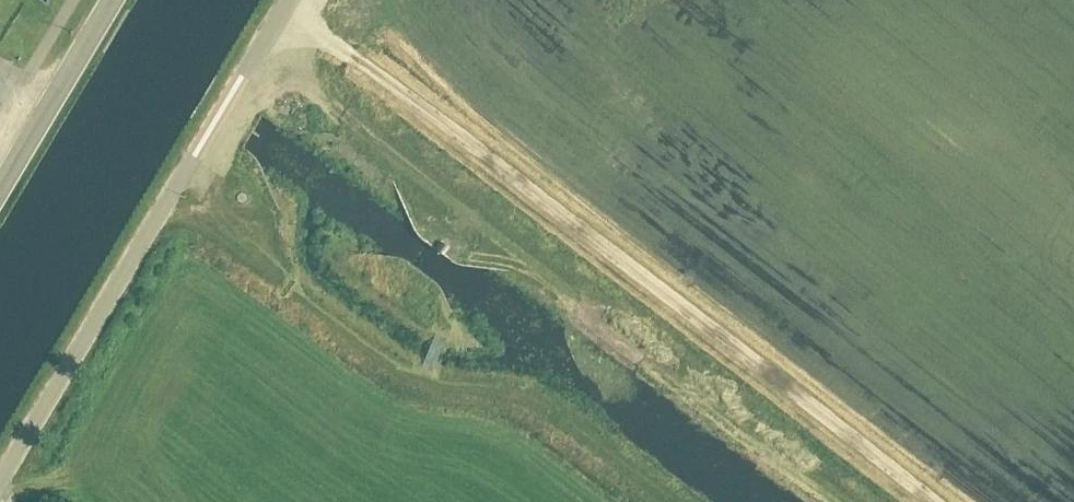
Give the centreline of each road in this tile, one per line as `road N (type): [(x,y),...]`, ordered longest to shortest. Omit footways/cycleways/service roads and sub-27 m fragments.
road 1 (track): [(281,8),(354,55),(938,501)]
road 2 (unclassified): [(0,480),(286,0)]
road 3 (tertiary): [(0,191),(113,0)]

